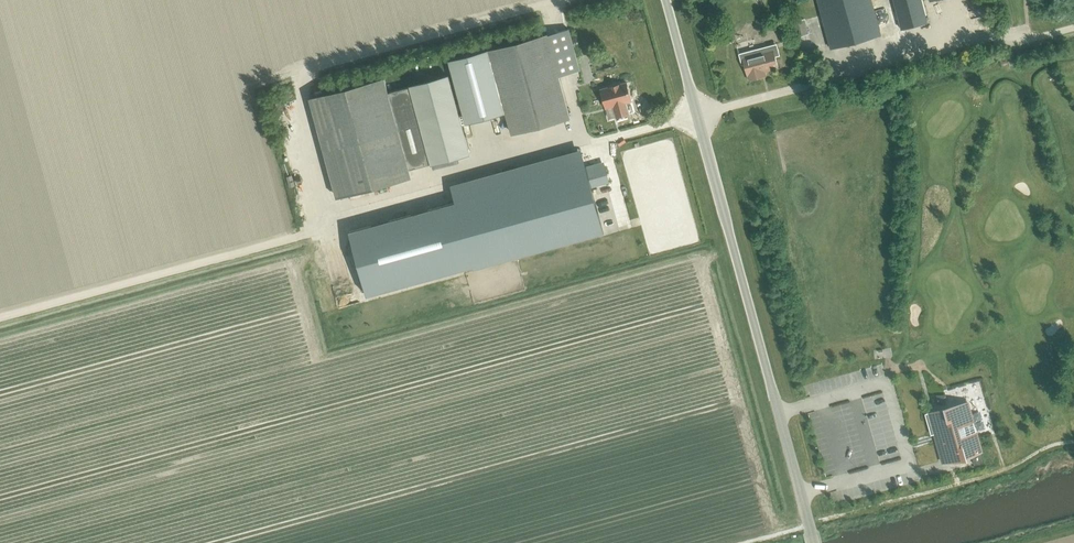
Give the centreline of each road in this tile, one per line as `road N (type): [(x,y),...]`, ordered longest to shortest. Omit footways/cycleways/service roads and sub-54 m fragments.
road 1 (unclassified): [(811,542),(661,0)]

